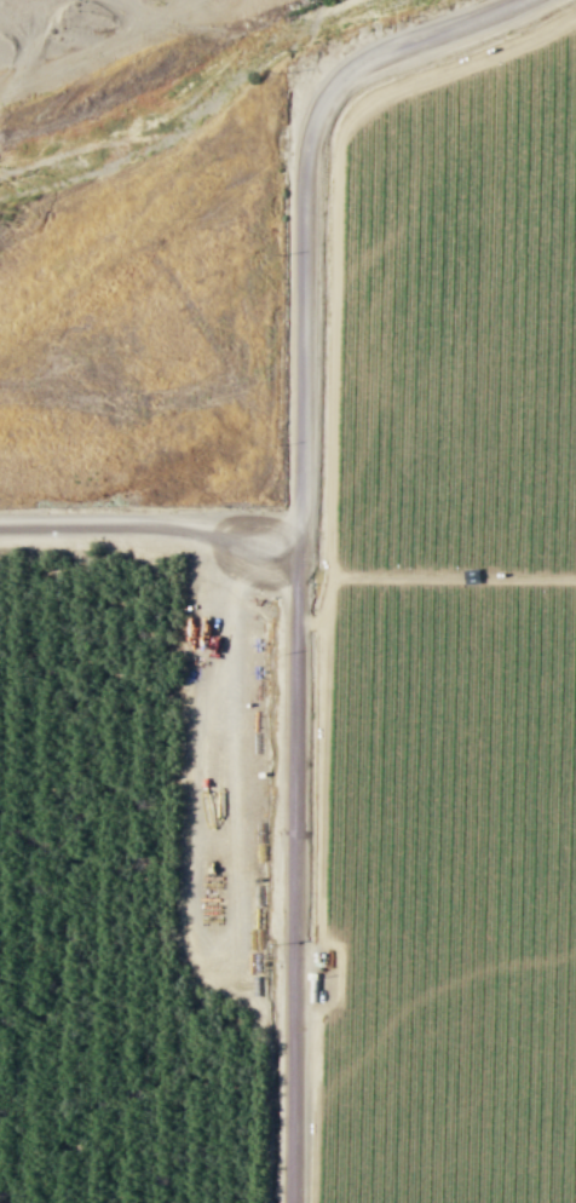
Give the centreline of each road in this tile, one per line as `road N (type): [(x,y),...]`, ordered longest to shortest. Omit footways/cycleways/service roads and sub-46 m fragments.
road 1 (residential): [(292,1202),(307,160),(319,110),(346,75),(453,29)]
road 2 (track): [(575,12),(371,100),(338,132),(317,942)]
road 3 (track): [(296,583),(246,577),(229,599),(225,638),(236,888),(226,974),(261,1013),(257,1202)]
road 4 (track): [(298,531),(0,523)]
road 5 (track): [(311,1202),(316,1017),(332,969),(330,950),(317,942)]
road 6 (track): [(329,575),(575,580)]
road 7 (track): [(190,0),(61,69),(17,82),(0,99)]

